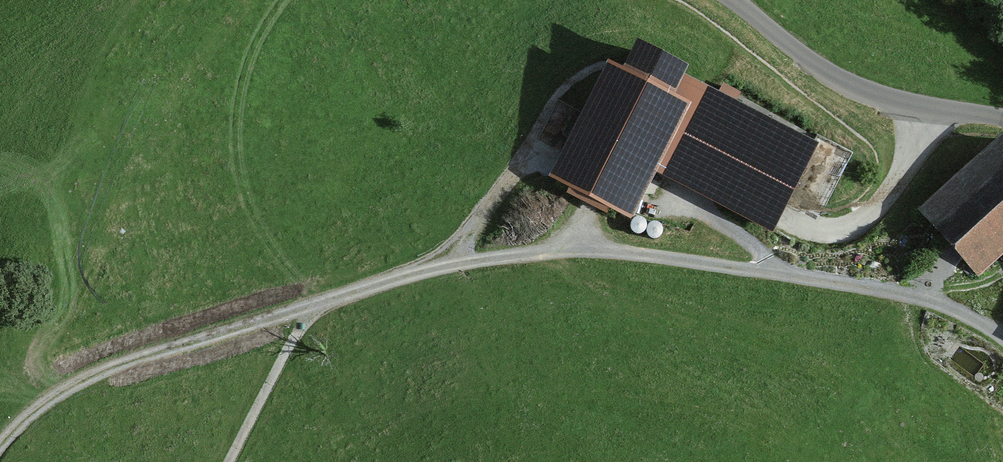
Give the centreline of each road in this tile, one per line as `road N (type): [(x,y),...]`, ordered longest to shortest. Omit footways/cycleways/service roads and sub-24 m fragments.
road 1 (track): [(1002,336),(945,303),(694,262),(600,254),(459,263),(324,300),(302,325),(231,461)]
road 2 (track): [(324,300),(130,356),(30,415),(0,449)]
road 3 (tertiary): [(732,0),(841,83),(889,102),(1002,124)]
road 4 (track): [(923,111),(913,150),(877,209),(829,237),(799,228)]

